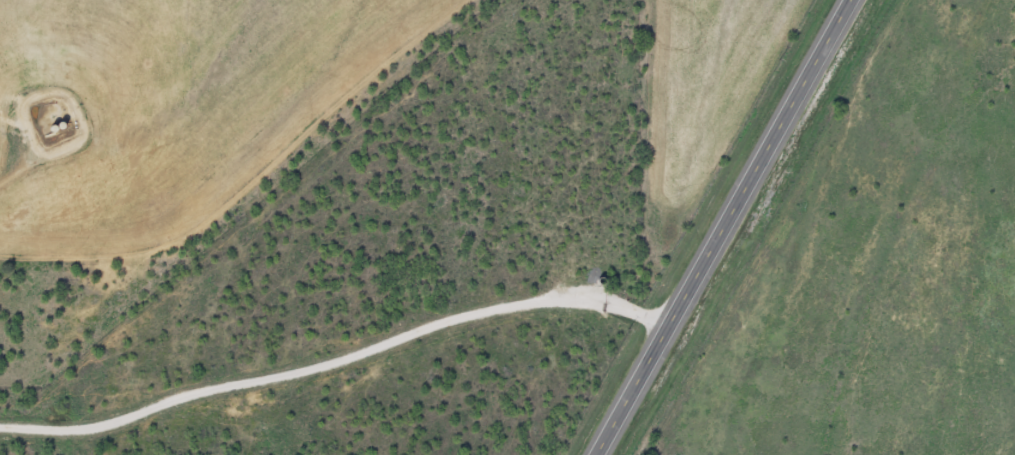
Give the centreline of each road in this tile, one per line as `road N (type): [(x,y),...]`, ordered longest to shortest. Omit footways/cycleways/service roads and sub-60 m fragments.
road 1 (residential): [(668,326),(465,330),(207,412),(30,417),(0,407)]
road 2 (primary): [(596,454),(849,0)]

